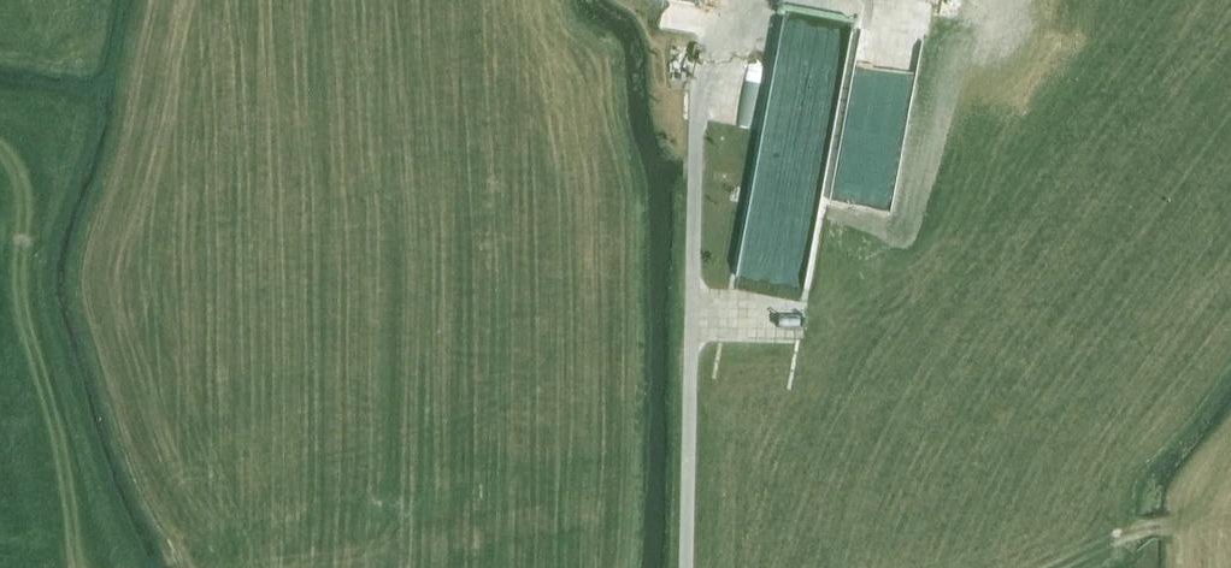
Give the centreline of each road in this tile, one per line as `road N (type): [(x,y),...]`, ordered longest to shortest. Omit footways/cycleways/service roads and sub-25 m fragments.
road 1 (track): [(739,0),(722,14),(706,50),(695,117),(686,567)]

